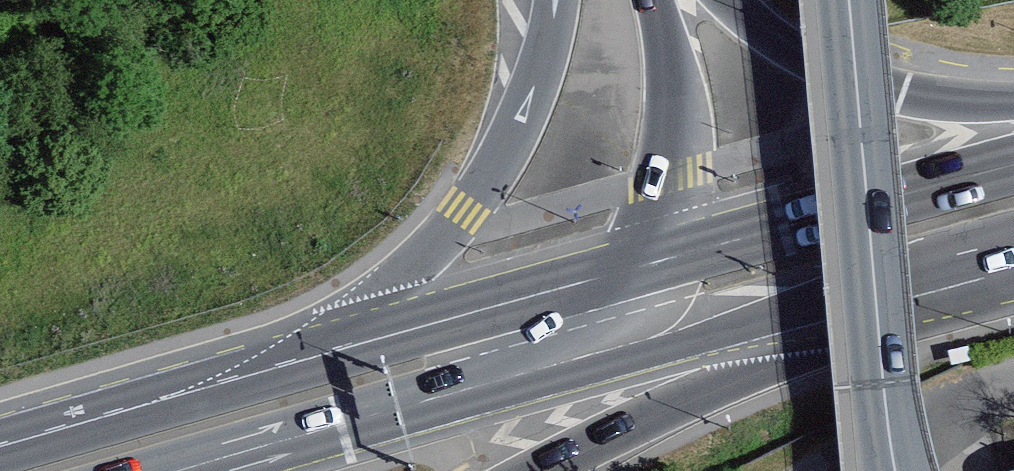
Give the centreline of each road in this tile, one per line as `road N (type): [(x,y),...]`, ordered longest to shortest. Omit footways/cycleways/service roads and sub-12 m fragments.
road 1 (unclassified): [(898,470),(853,0)]
road 2 (secondary): [(178,470),(613,348)]
road 3 (motorway): [(536,470),(920,279)]
road 4 (motorway): [(556,0),(547,53),(510,142),(464,211),(341,349)]
road 5 (secondary): [(1013,174),(656,273)]
road 6 (secondary): [(341,349),(0,445)]
road 7 (secondary): [(656,273),(341,349)]
road 8 (secondary): [(613,348),(920,279)]
road 9 (motorway): [(1013,106),(917,96),(846,74),(778,41),(730,0)]
road 10 (motorway): [(656,273),(676,111),(657,0)]

